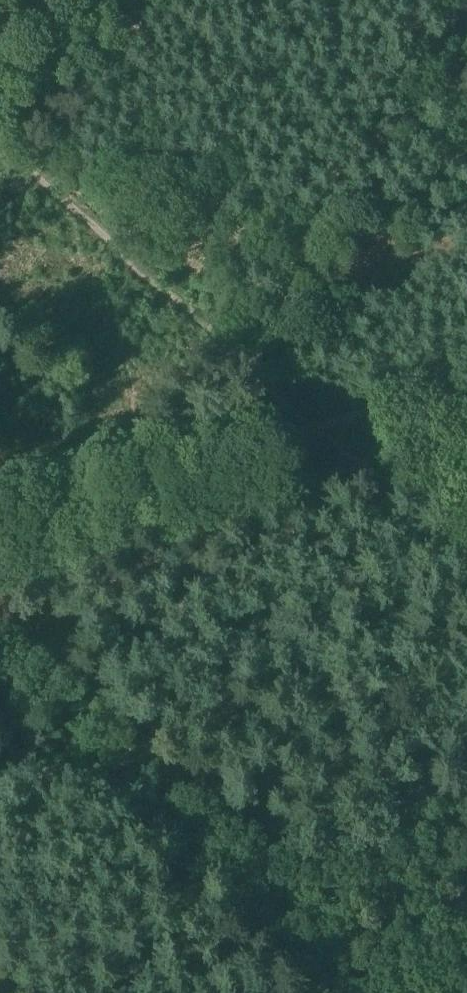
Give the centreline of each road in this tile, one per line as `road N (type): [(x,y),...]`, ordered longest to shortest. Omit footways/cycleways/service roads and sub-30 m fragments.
road 1 (track): [(0,865),(83,779),(252,566),(323,427)]
road 2 (track): [(323,427),(0,138)]
road 3 (track): [(0,537),(323,427)]
road 4 (track): [(466,551),(323,427)]
road 5 (track): [(323,427),(466,354)]

